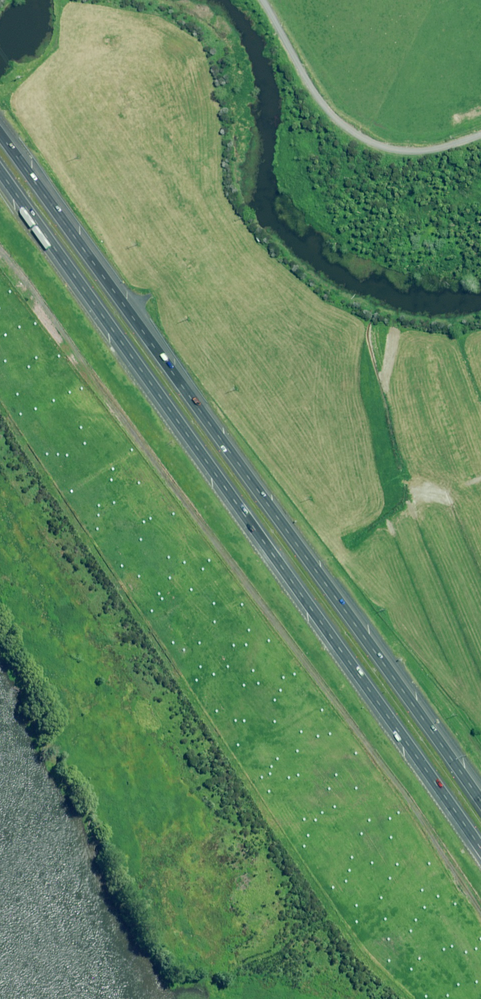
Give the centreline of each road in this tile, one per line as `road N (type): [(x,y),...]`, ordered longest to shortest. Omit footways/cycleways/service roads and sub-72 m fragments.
road 1 (motorway): [(480,853),(0,172)]
road 2 (motorway): [(0,136),(480,803)]
road 3 (unclassified): [(480,138),(411,153),(359,138),(310,87),(262,0)]

